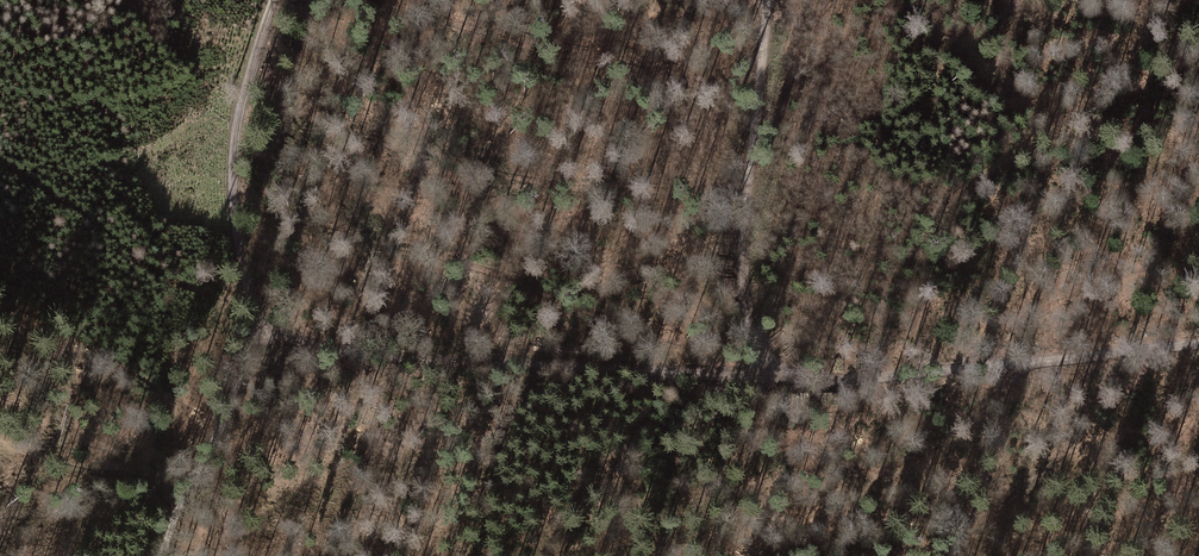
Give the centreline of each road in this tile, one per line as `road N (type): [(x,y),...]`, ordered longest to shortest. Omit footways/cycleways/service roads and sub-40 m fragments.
road 1 (track): [(769,0),(745,215),(749,376),(1198,347)]
road 2 (track): [(160,555),(256,331),(234,153),(273,0)]
road 3 (track): [(749,376),(357,354),(256,331)]

